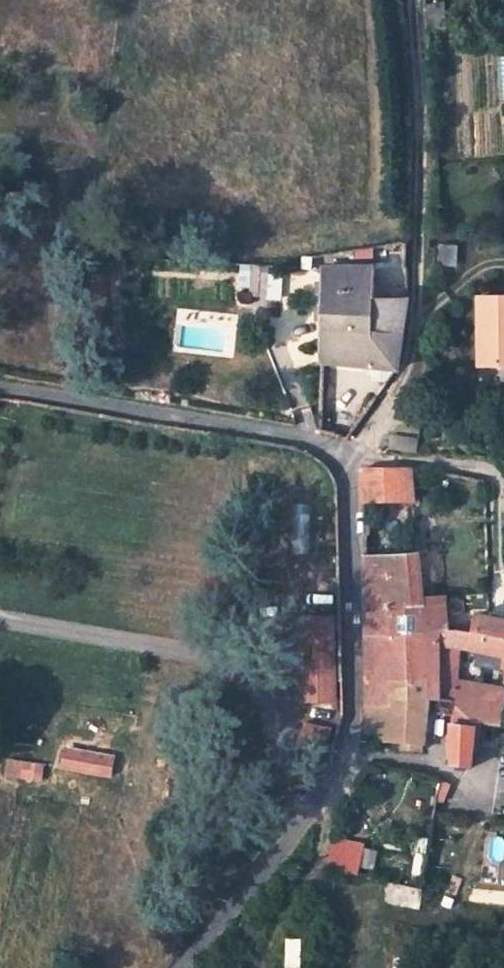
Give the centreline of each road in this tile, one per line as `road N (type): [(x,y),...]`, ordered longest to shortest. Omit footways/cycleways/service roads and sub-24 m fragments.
road 1 (residential): [(0,401),(298,428),(346,460),(355,757),(180,967)]
road 2 (track): [(346,460),(399,396),(416,327),(413,0)]

